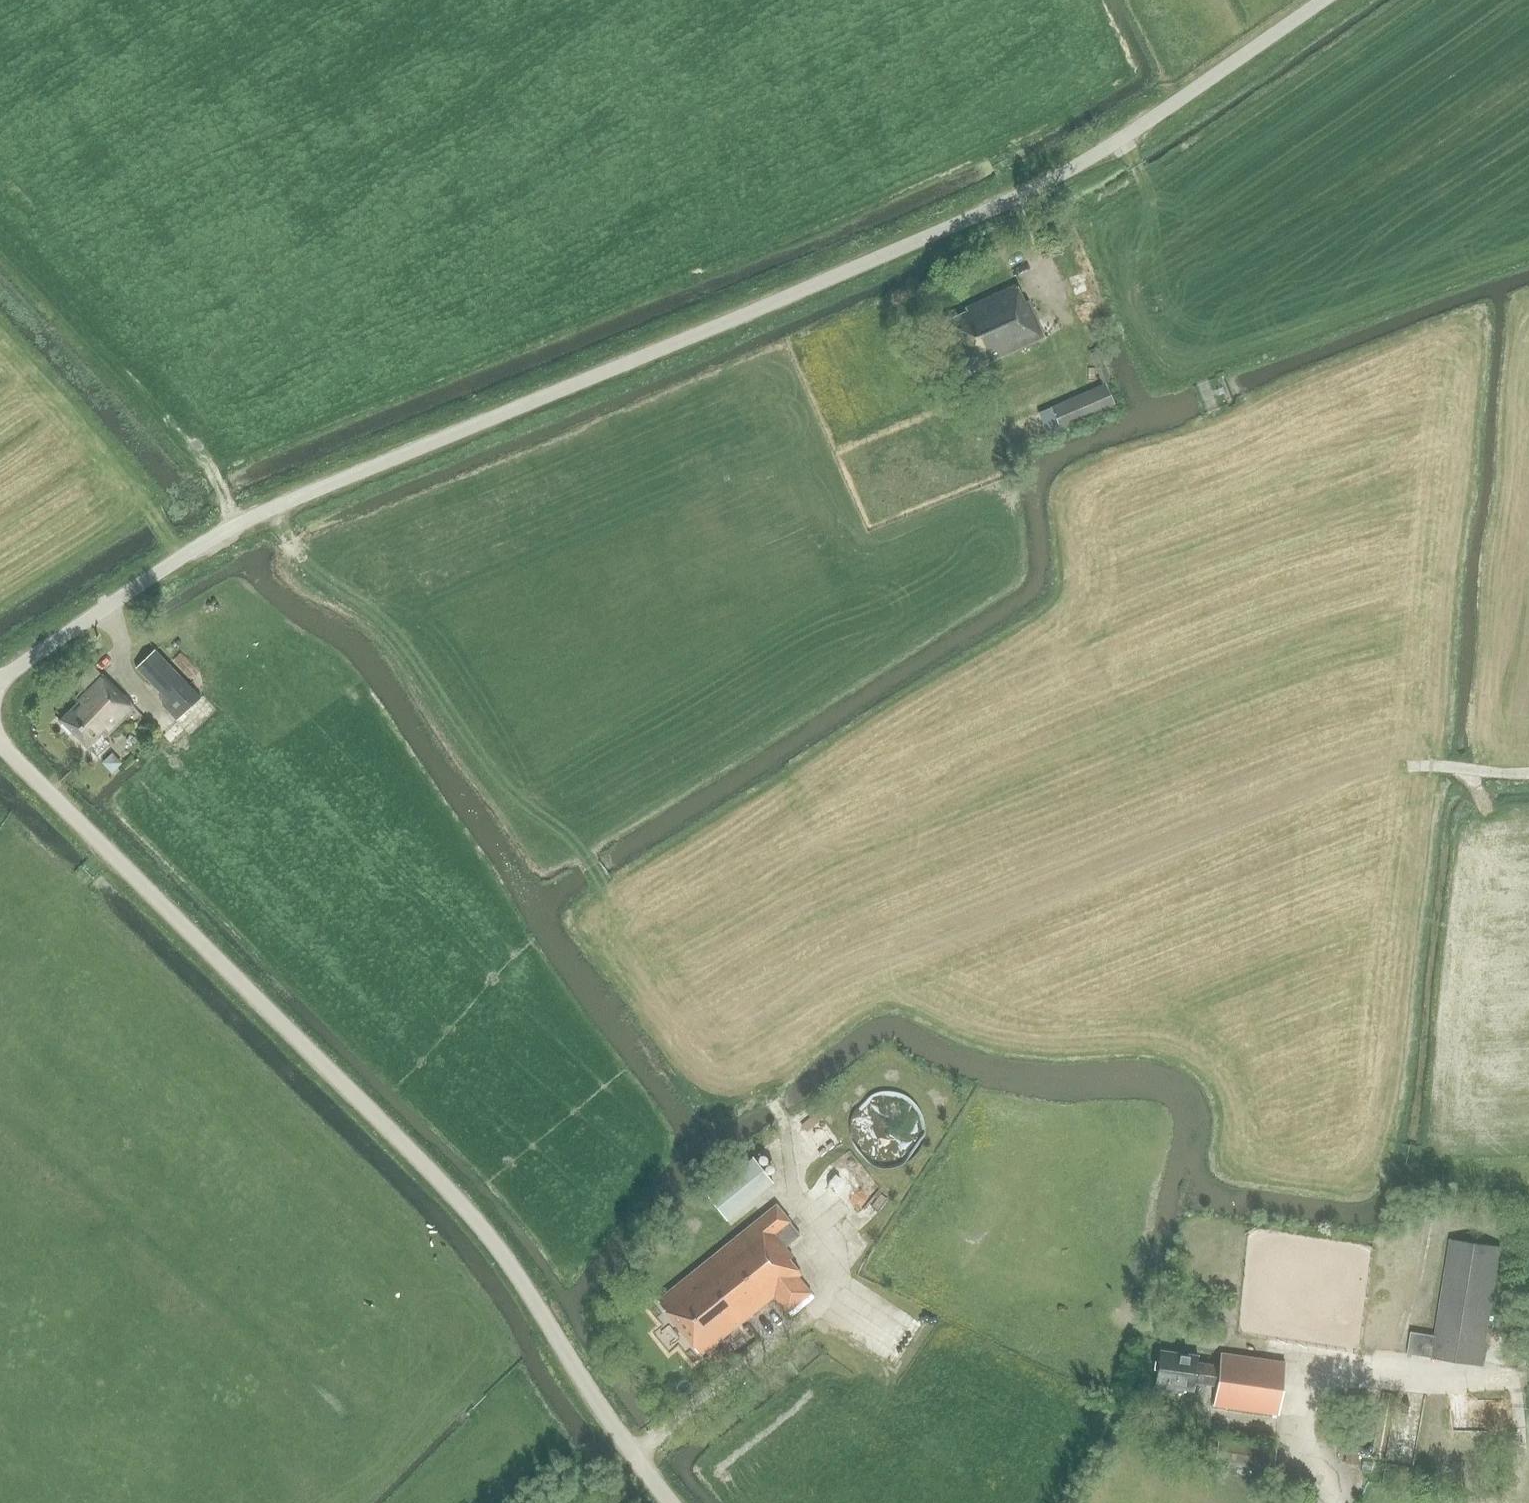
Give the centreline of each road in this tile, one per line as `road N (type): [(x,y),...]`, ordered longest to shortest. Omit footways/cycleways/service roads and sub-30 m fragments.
road 1 (tertiary): [(0,679),(264,511),(978,215),(1124,138),(1323,0)]
road 2 (tertiary): [(667,1502),(475,1214),(0,744)]
road 3 (track): [(239,524),(211,468),(166,412)]
road 4 (track): [(1410,766),(1528,773)]

